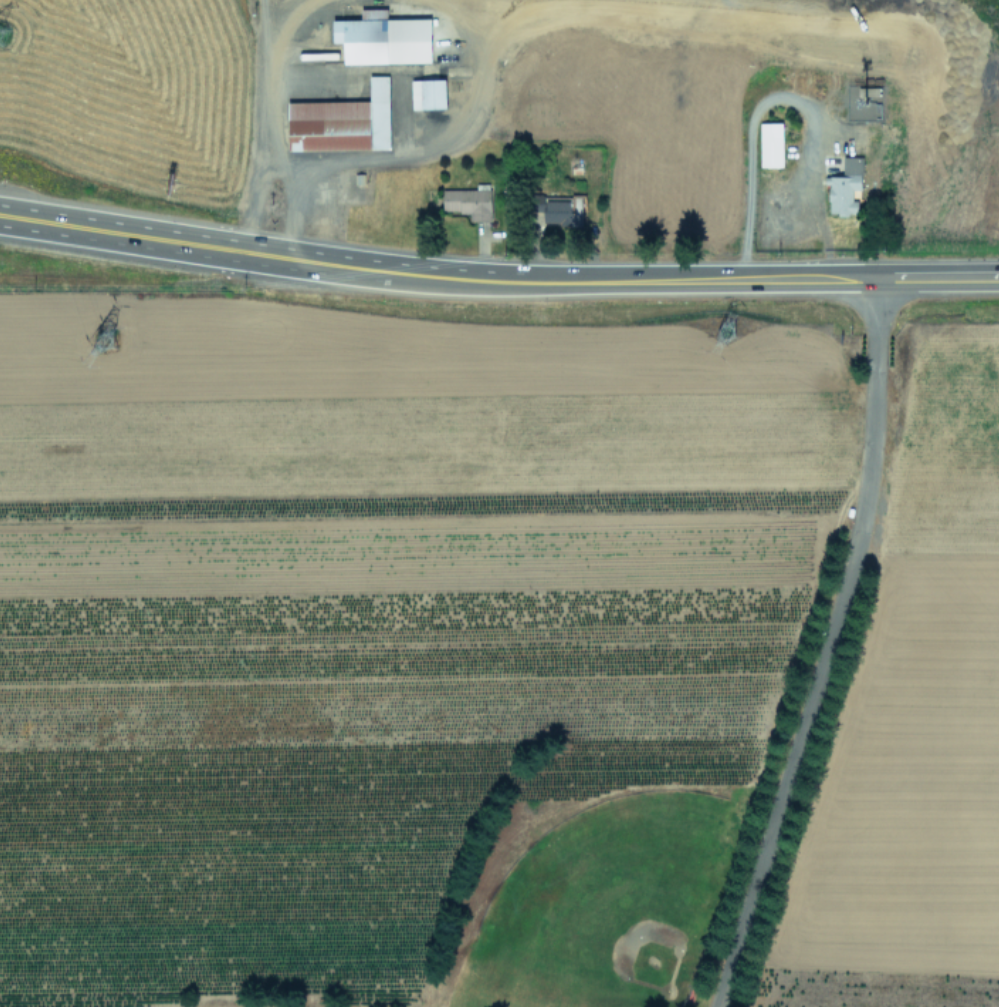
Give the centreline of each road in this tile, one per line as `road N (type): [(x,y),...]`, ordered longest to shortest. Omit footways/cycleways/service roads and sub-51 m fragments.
road 1 (primary): [(518,283),(998,275)]
road 2 (primary): [(0,215),(214,247)]
road 3 (primary): [(360,269),(518,283)]
road 4 (primary): [(214,247),(360,269)]

